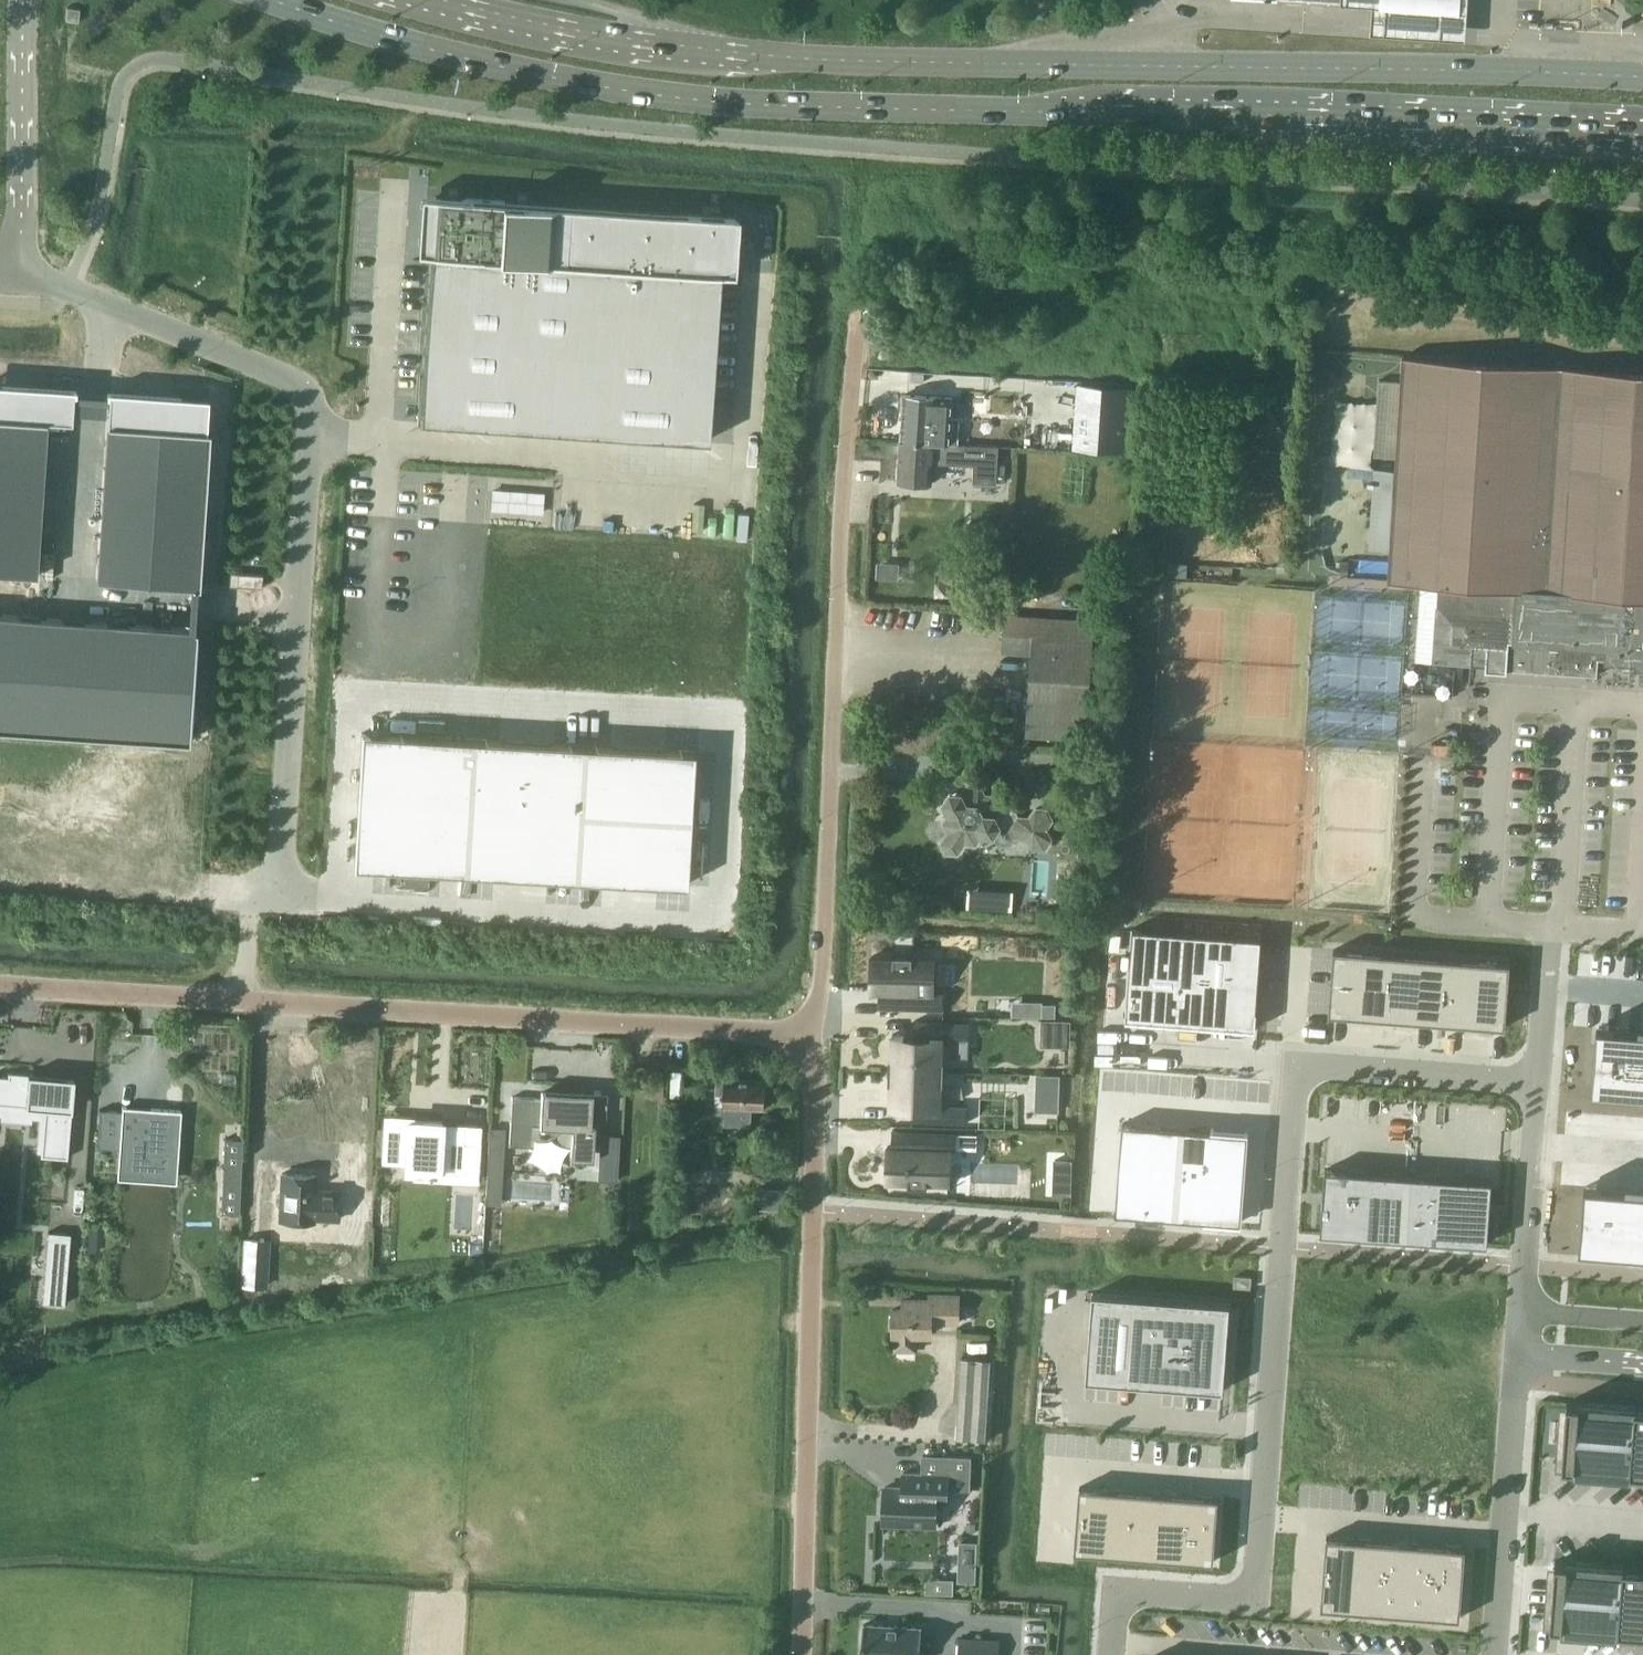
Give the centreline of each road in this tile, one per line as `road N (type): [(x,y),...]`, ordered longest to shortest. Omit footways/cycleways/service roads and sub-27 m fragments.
road 1 (secondary): [(284,0),(352,25),(575,78),(753,107),(1642,137)]
road 2 (secondary): [(1642,80),(759,58),(568,32),(437,0)]
road 3 (unclassified): [(815,1033),(0,983)]
road 4 (unclassified): [(283,889),(312,410),(290,380),(22,272)]
road 5 (unclassified): [(815,1033),(859,317)]
road 6 (unclassified): [(1265,1518),(1297,1068),(1539,1084)]
road 7 (unclassified): [(803,1654),(815,1033)]
road 8 (unclassified): [(1115,1644),(1119,1589),(1258,1600),(1265,1518)]
road 9 (unclassified): [(22,272),(27,0)]
road 10 (unclassified): [(1506,1537),(1265,1518)]
road 11 (unclassified): [(1522,1310),(1539,1084)]
road 12 (unclassified): [(1518,1354),(1506,1537)]
road 13 (unclassified): [(1539,1084),(1553,921)]
road 14 (unclassified): [(1263,1654),(1115,1644)]
road 15 (unclassified): [(1518,1354),(1642,1363)]
road 16 (unclassified): [(1642,1321),(1522,1310)]

